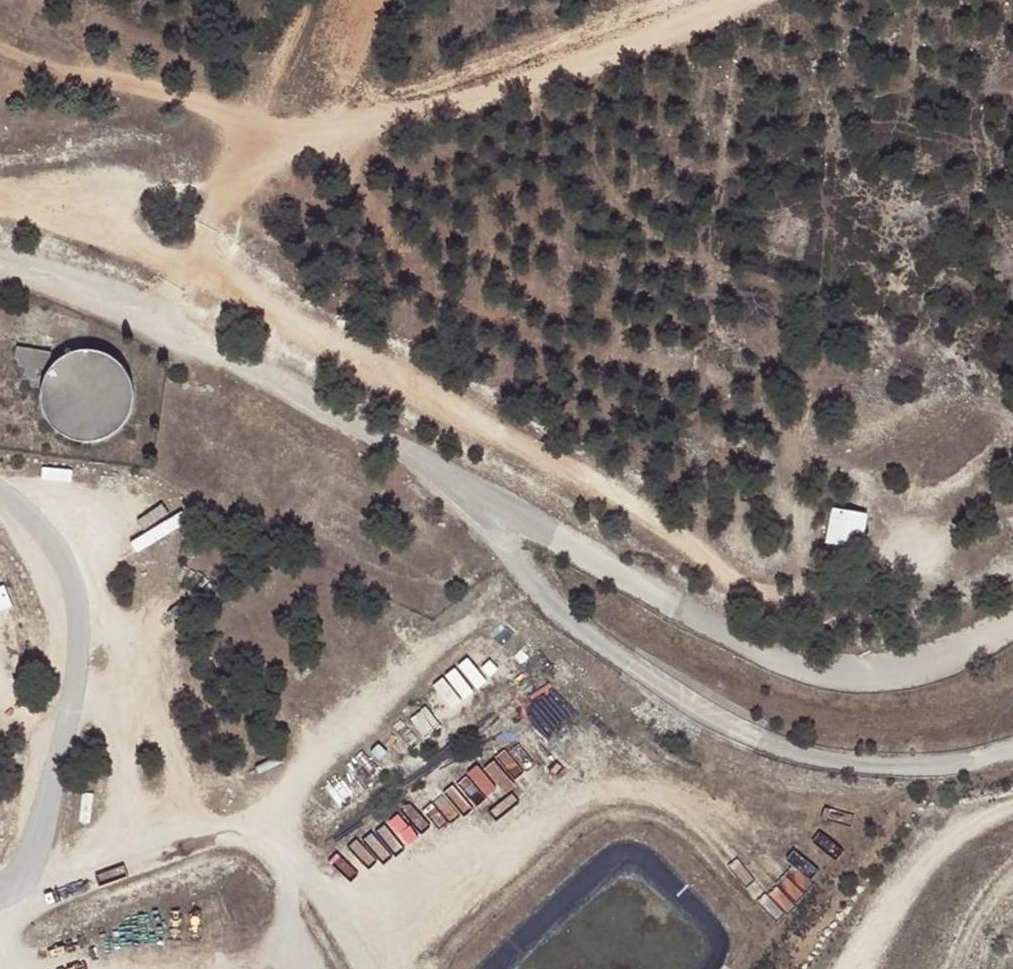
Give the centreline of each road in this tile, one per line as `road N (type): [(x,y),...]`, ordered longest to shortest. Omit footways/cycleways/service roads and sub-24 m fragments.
road 1 (track): [(663,0),(248,166),(189,251),(338,350),(592,485),(717,565)]
road 2 (track): [(303,0),(248,166),(197,113),(140,85),(0,49)]
road 3 (track): [(189,251),(49,201),(0,199)]

